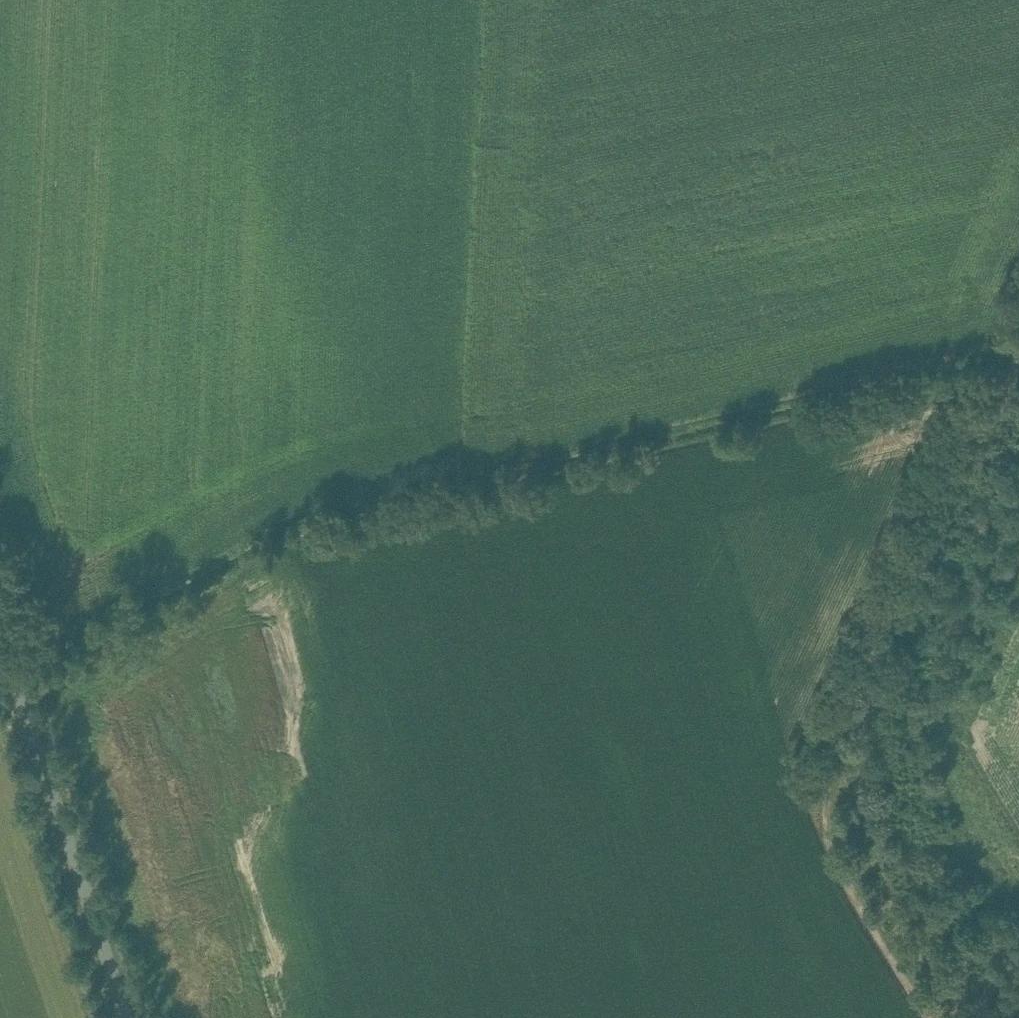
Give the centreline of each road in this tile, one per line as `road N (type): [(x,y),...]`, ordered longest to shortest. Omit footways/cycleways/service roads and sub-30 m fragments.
road 1 (track): [(1018,384),(888,638),(825,812),(822,848),(848,905),(921,1017)]
road 2 (unclassified): [(127,1017),(0,630)]

